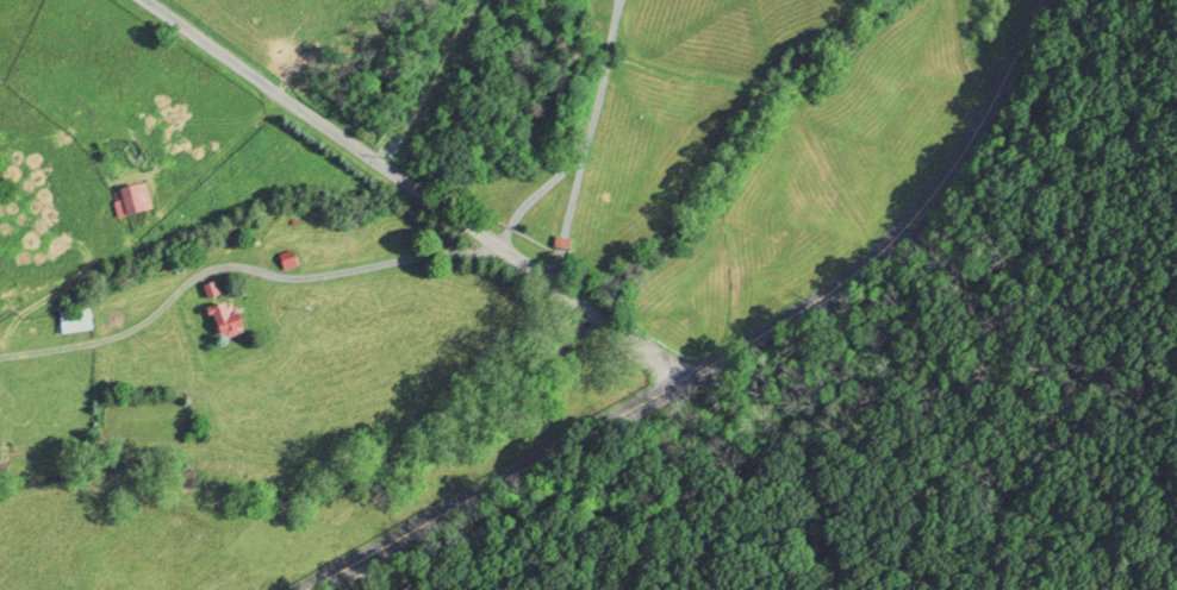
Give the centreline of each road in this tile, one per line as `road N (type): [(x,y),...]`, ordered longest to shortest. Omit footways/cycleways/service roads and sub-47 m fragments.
road 1 (tertiary): [(307,589),(606,432),(805,314),(951,186),(992,124),(1054,0)]
road 2 (residential): [(696,378),(148,0)]

